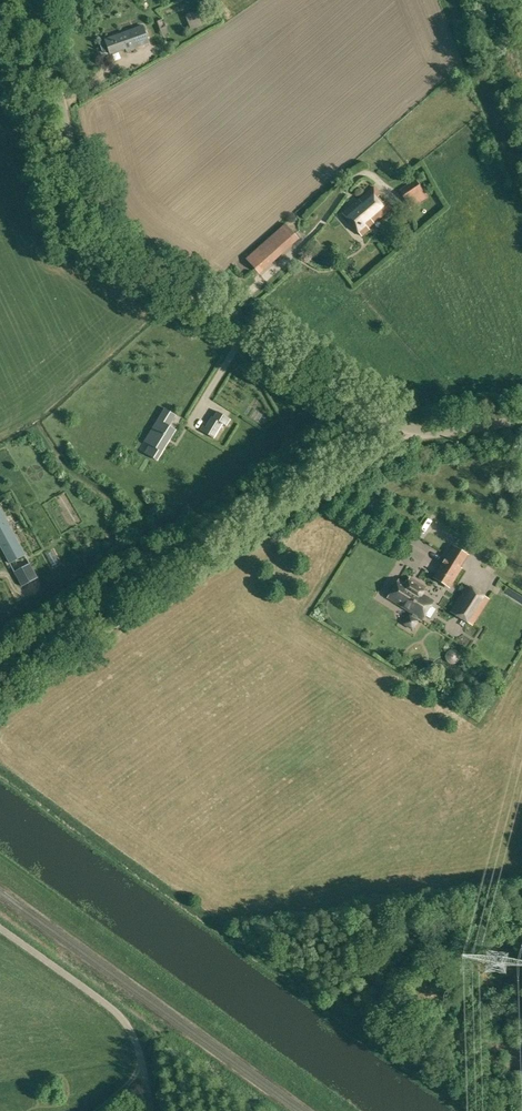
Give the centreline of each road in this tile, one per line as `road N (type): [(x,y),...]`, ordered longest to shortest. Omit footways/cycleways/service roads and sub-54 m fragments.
road 1 (unclassified): [(402,438),(390,420),(104,229),(84,190),(36,0)]
road 2 (unclassified): [(0,710),(279,508),(402,438)]
road 3 (unclassified): [(402,438),(521,418)]

